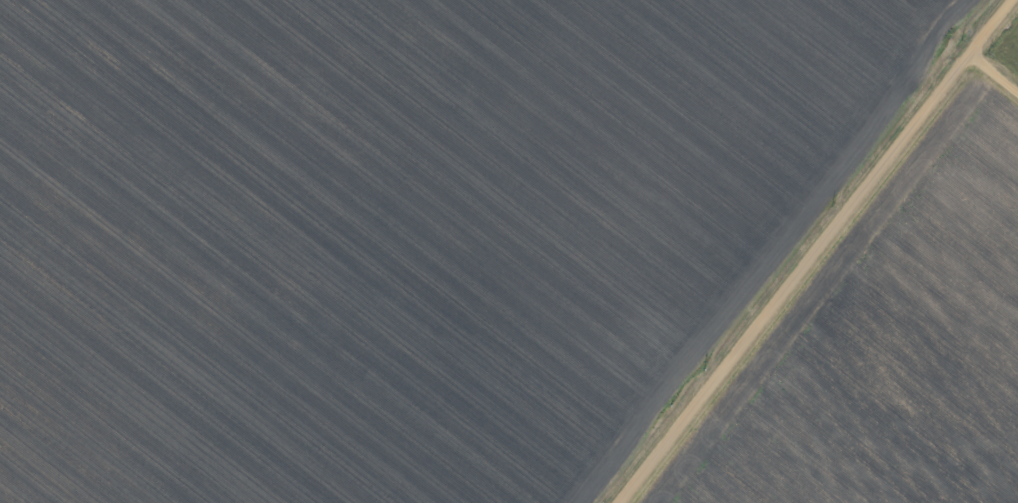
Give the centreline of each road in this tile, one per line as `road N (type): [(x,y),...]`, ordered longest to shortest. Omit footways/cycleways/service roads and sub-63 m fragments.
road 1 (residential): [(1013,0),(621,502)]

